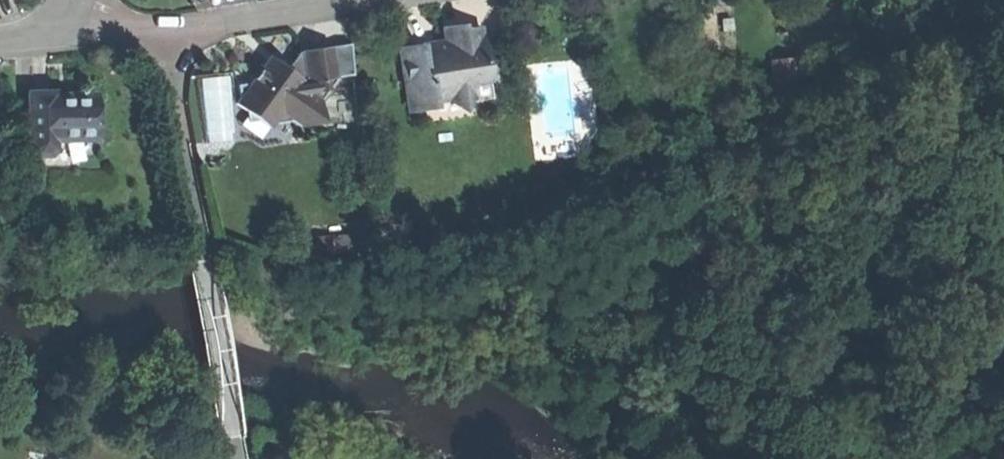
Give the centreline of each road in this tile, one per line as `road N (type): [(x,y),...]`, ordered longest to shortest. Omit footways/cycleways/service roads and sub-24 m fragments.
road 1 (residential): [(396,0),(165,32),(68,15)]

